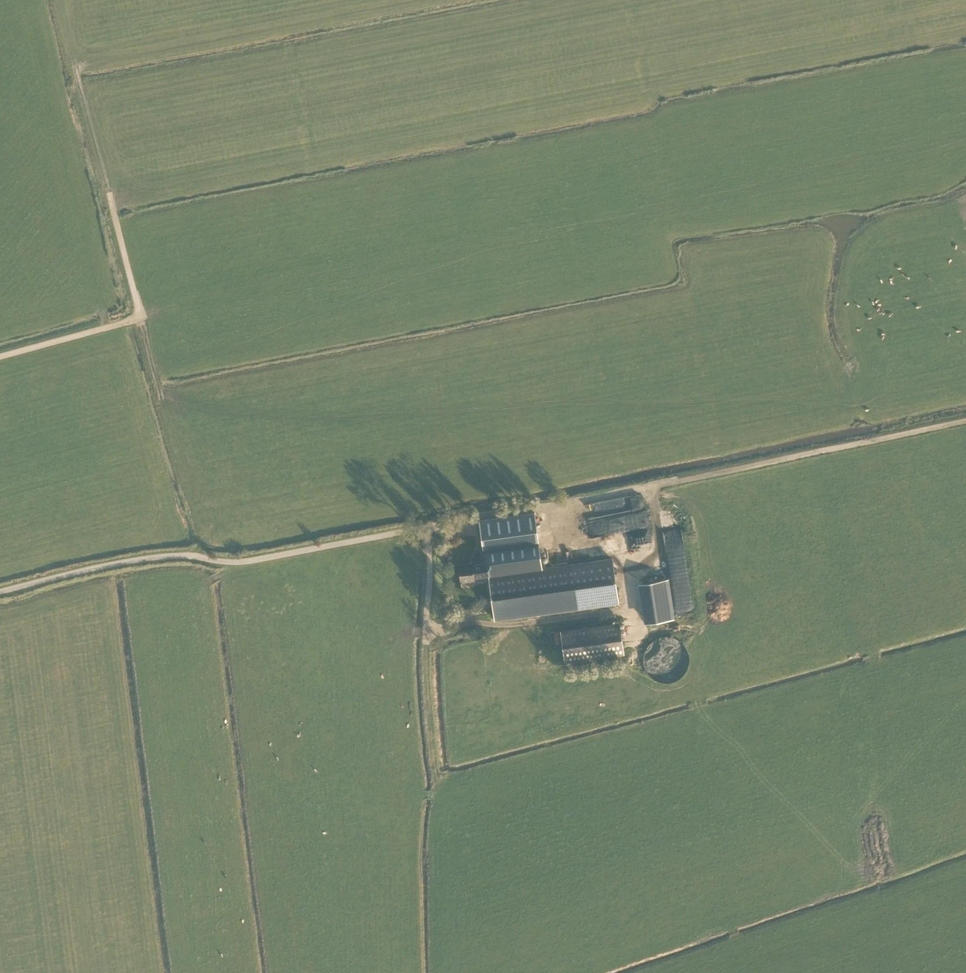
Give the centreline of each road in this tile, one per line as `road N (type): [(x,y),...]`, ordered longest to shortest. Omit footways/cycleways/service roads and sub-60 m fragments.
road 1 (unclassified): [(0,593),(149,559),(245,562),(462,521)]
road 2 (track): [(0,356),(136,320),(106,197)]

